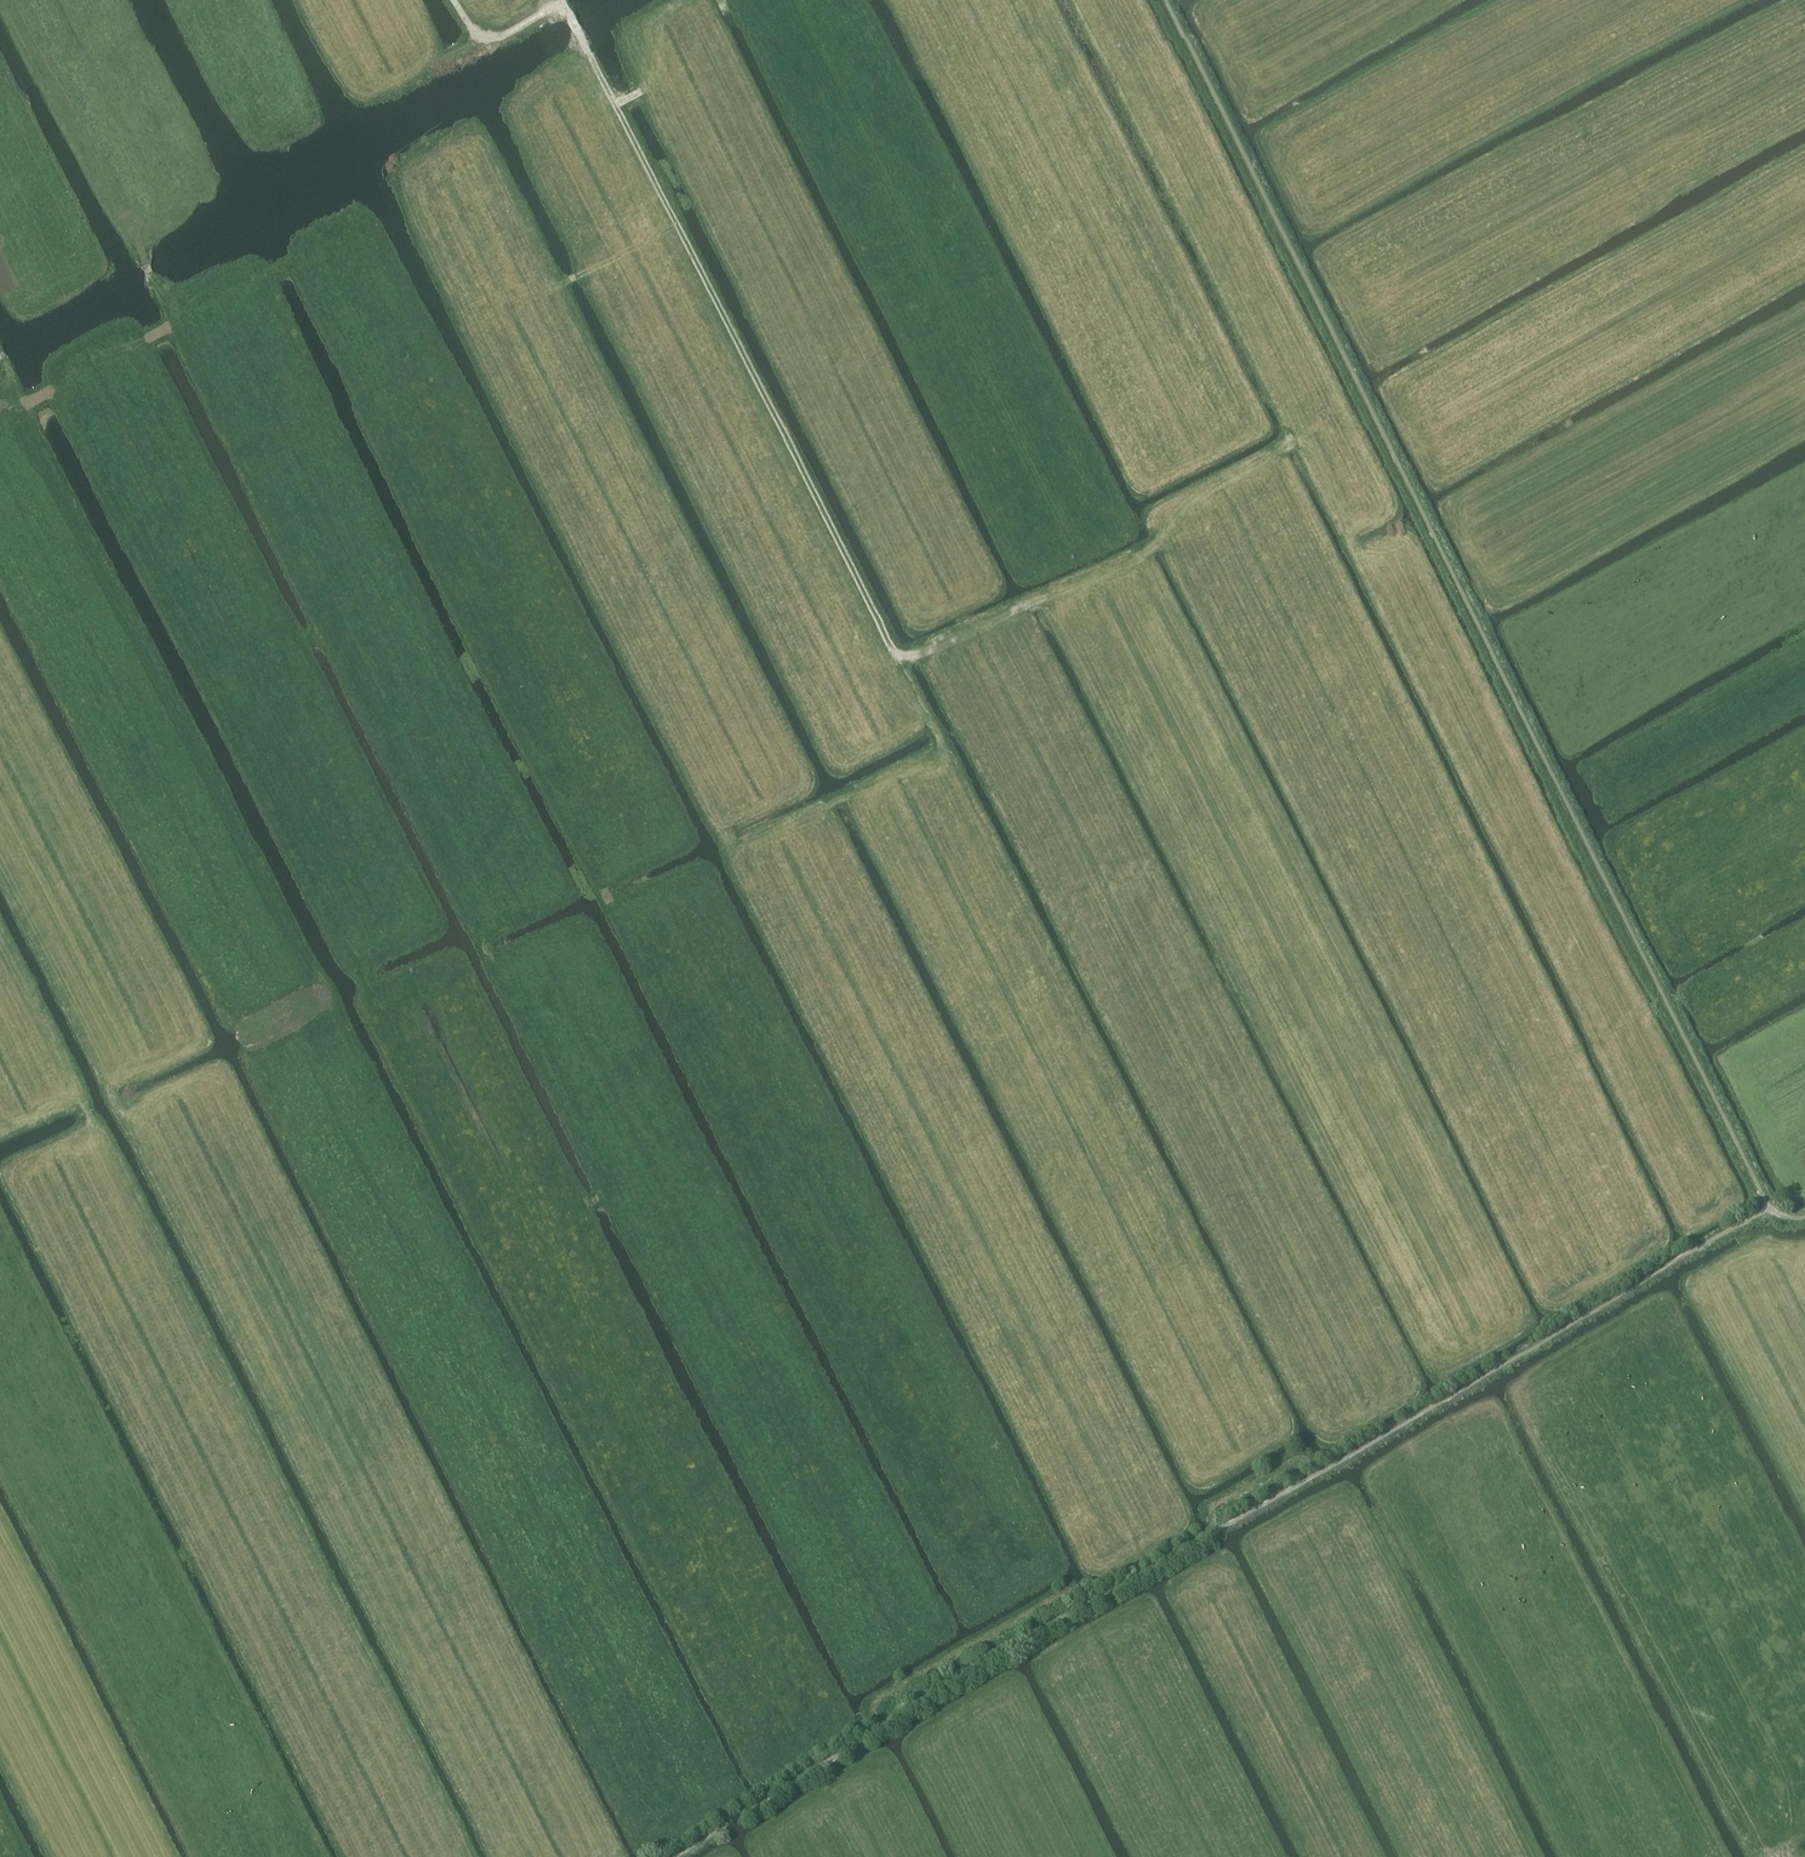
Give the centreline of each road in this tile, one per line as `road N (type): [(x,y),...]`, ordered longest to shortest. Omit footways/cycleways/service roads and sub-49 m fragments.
road 1 (track): [(453,0),(469,29),(499,40),(565,10),(893,652),(927,651),(1147,553),(1170,510),(1296,444)]
road 2 (track): [(677,225),(566,283)]

